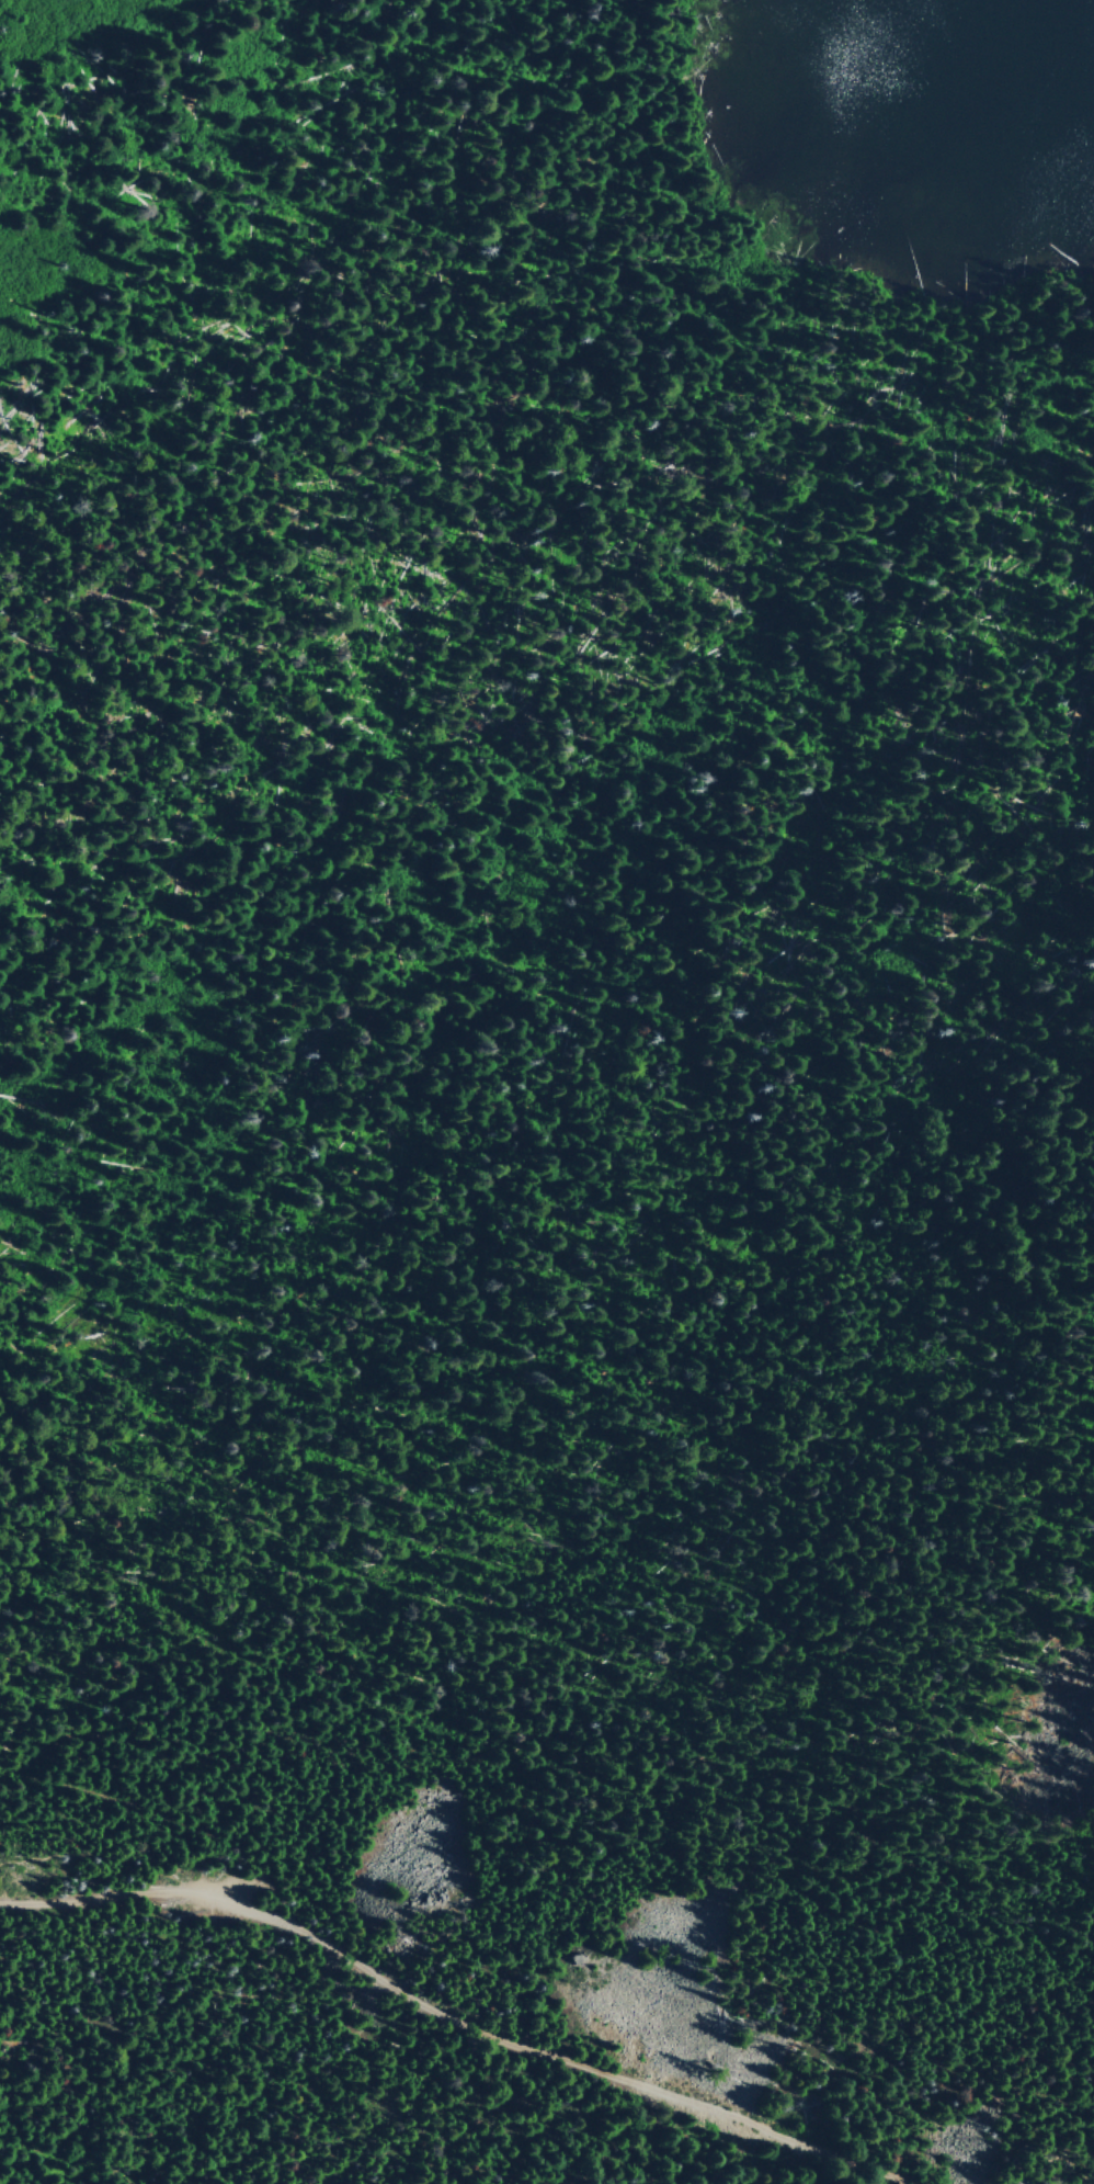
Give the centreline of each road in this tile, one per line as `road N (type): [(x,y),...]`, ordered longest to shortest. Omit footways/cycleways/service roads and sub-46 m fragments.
road 1 (residential): [(917,2183),(668,2096),(223,1896),(0,1900)]

